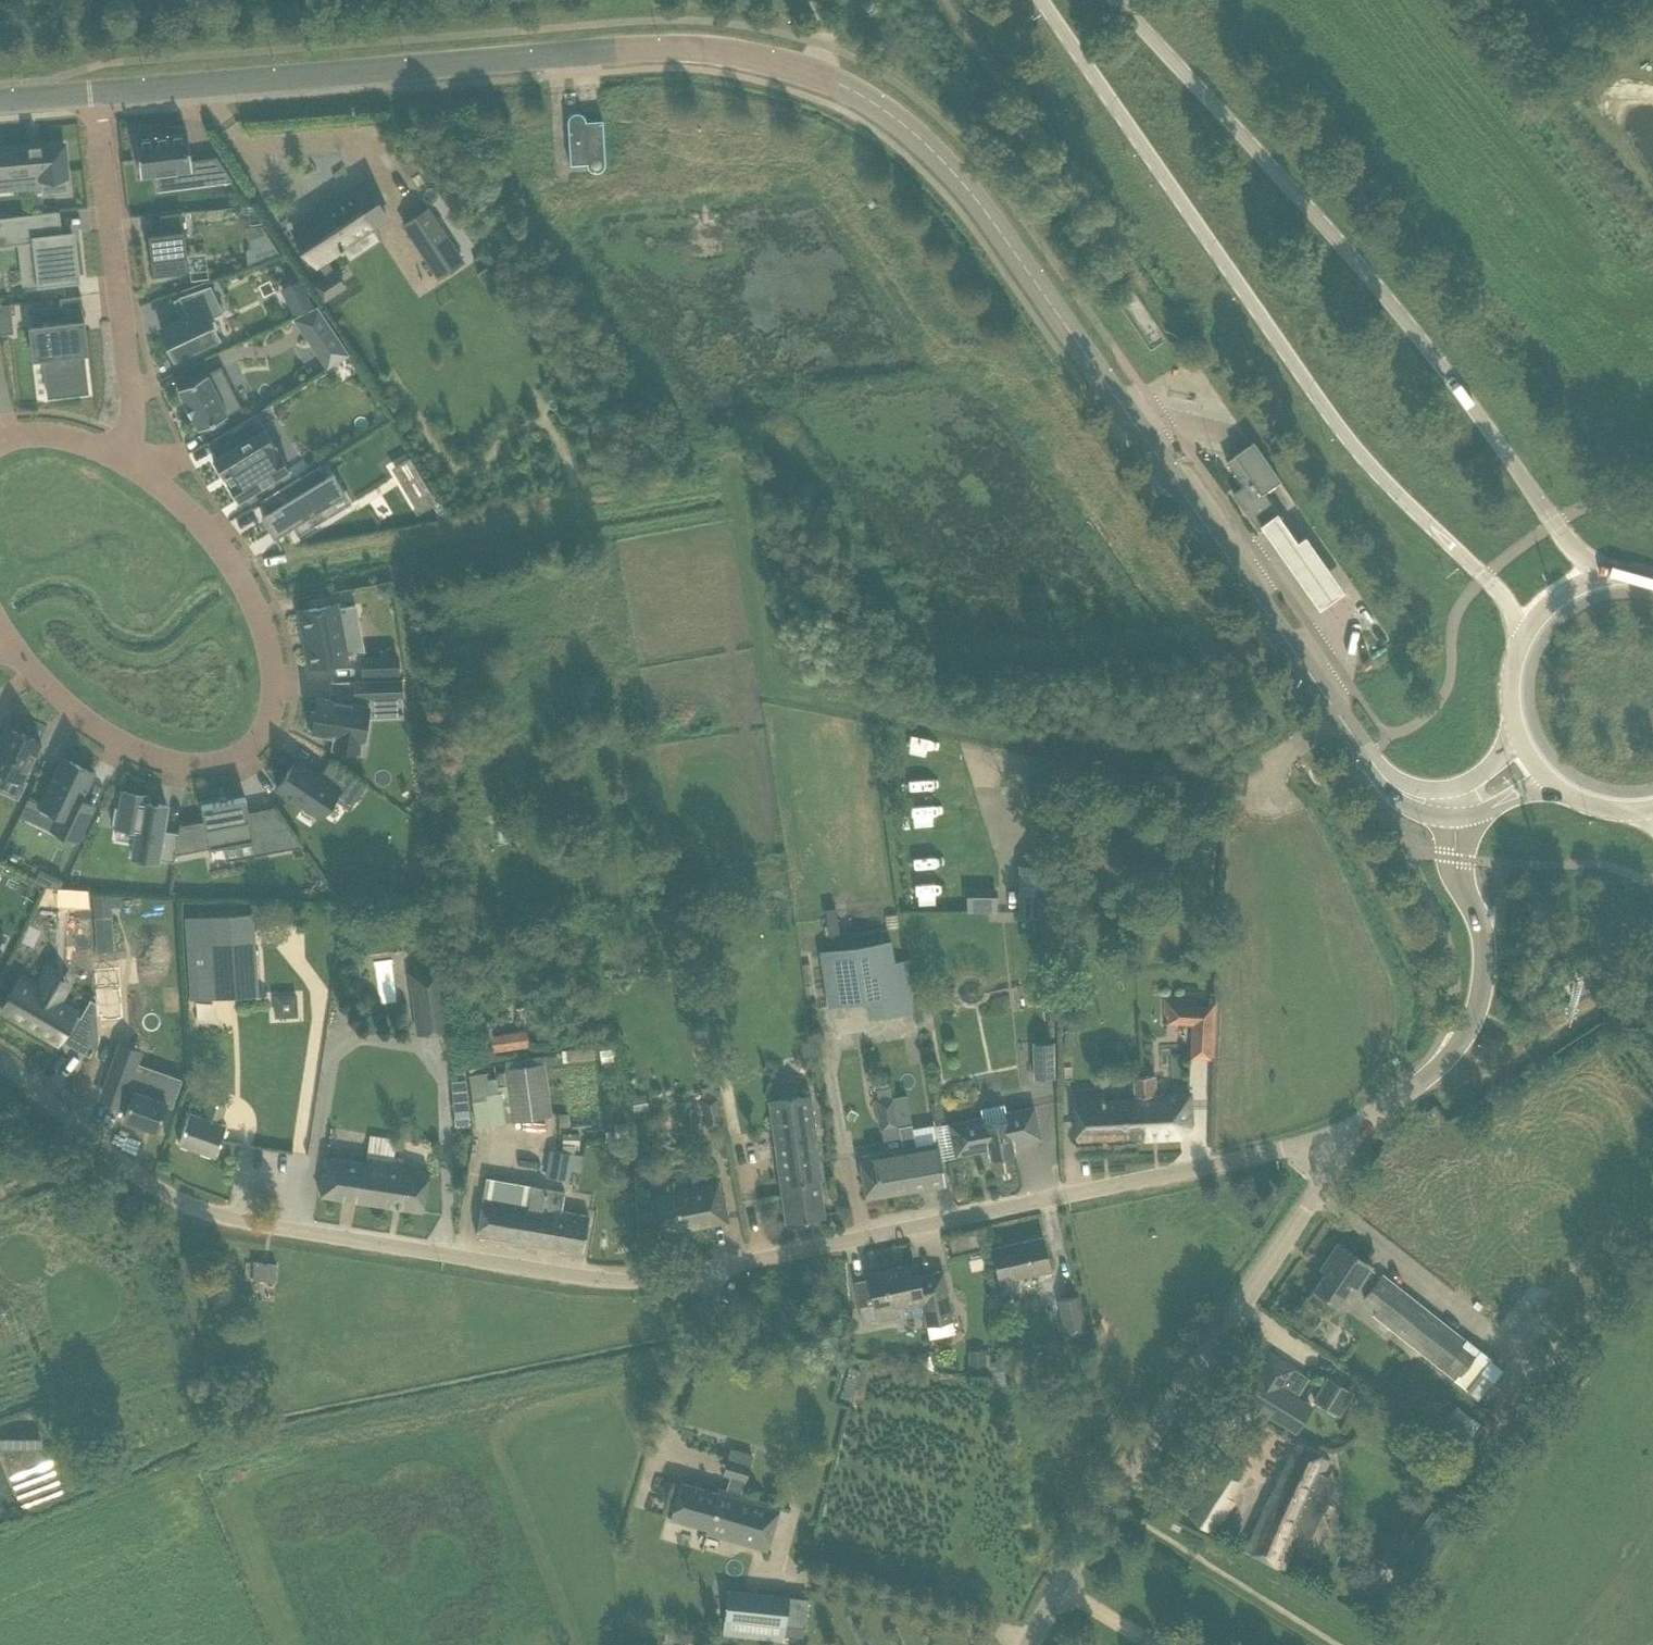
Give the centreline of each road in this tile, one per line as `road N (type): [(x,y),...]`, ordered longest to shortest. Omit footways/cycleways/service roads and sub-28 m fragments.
road 1 (tertiary): [(1452,806),(1397,793),(1368,757),(994,227),(924,144),(812,72),(672,48),(94,95)]
road 2 (residential): [(153,1187),(201,1213),(261,1228),(591,1276),(658,1277),(745,1267),(1330,1146)]
road 3 (primary): [(1045,0),(1348,443),(1510,608),(1527,642)]
road 4 (primary): [(1608,583),(1418,338),(1122,0)]
road 5 (residential): [(5,638),(82,720),(161,759),(213,768),(242,755),(262,735),(272,665),(232,565),(153,481),(113,455)]
road 6 (unclassified): [(1028,1644),(1106,1502),(1314,1193),(1330,1146)]
road 7 (unclassified): [(1330,1146),(1457,1050),(1478,1010),(1485,953),(1457,859),(1452,806)]
road 8 (residential): [(94,95),(128,367),(130,422),(113,455)]
road 9 (residential): [(153,1187),(0,1062)]

